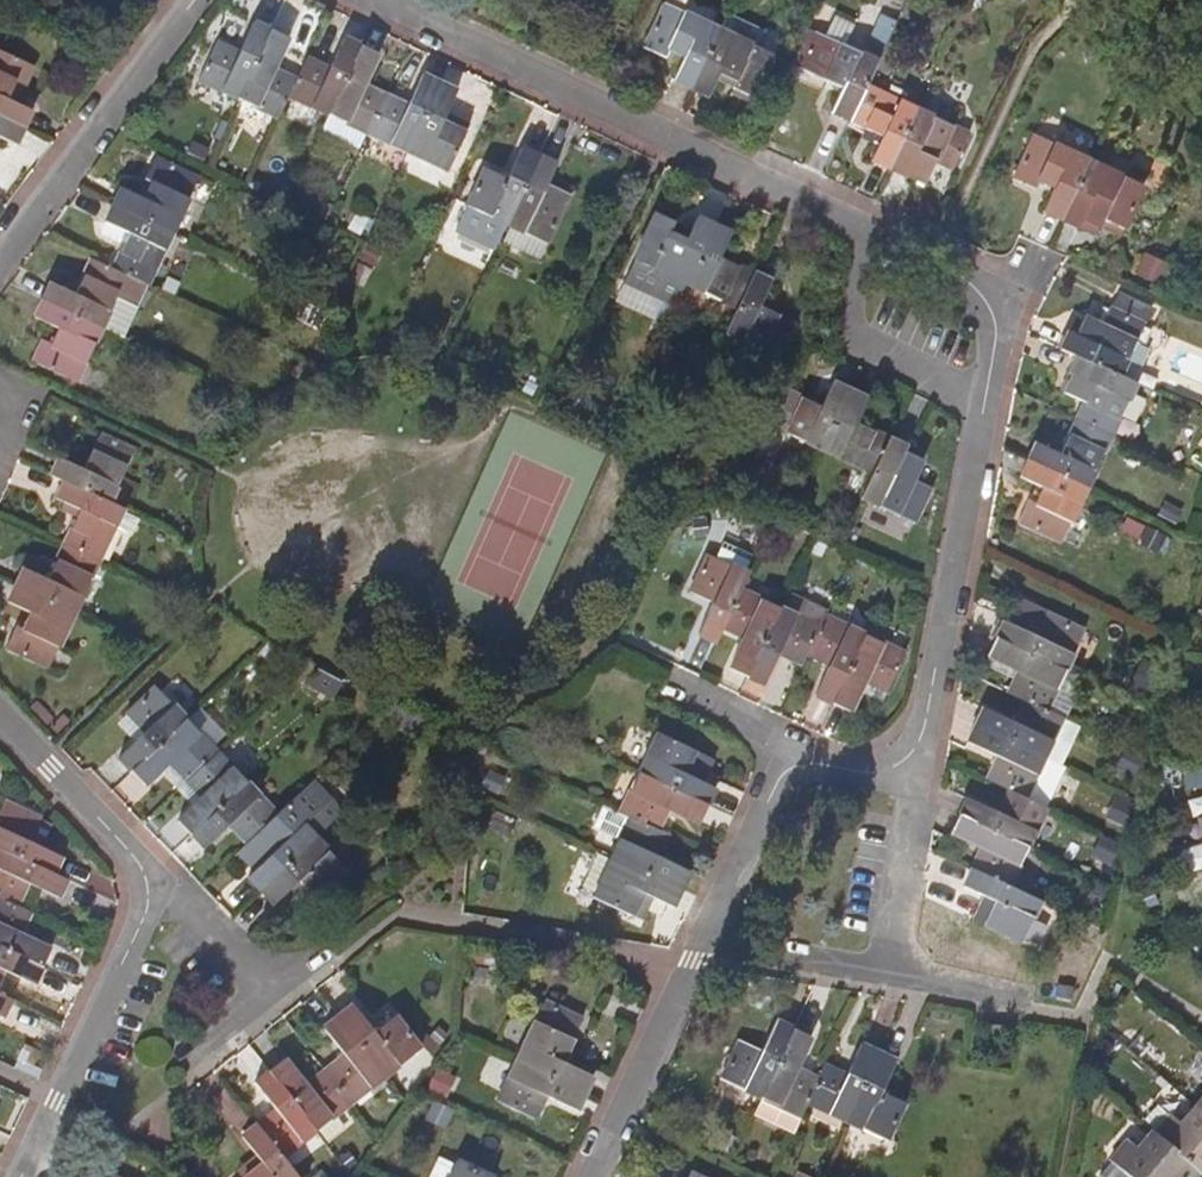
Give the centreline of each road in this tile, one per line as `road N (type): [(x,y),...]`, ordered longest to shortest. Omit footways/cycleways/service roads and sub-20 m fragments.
road 1 (residential): [(901,764),(924,734),(935,695),(990,404),(998,341),(984,295),(940,257),(396,0)]
road 2 (residential): [(590,1176),(774,787),(804,765)]
road 3 (residential): [(196,0),(0,263)]
road 4 (residential): [(150,885),(140,927),(20,1176)]
road 5 (residential): [(901,764),(909,805),(887,975),(966,992)]
road 6 (residential): [(0,703),(135,843),(150,885)]
road 7 (residential): [(804,765),(776,738),(668,685)]
road 8 (residential): [(150,885),(185,902),(265,989)]

